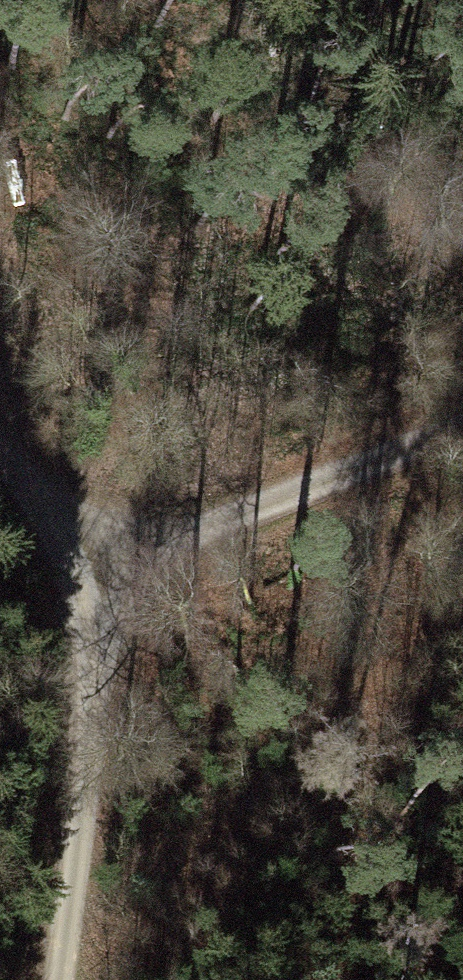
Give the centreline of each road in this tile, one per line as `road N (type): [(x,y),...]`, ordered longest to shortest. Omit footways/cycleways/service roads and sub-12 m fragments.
road 1 (track): [(60,979),(87,754),(89,556),(20,456)]
road 2 (track): [(462,421),(89,556)]

